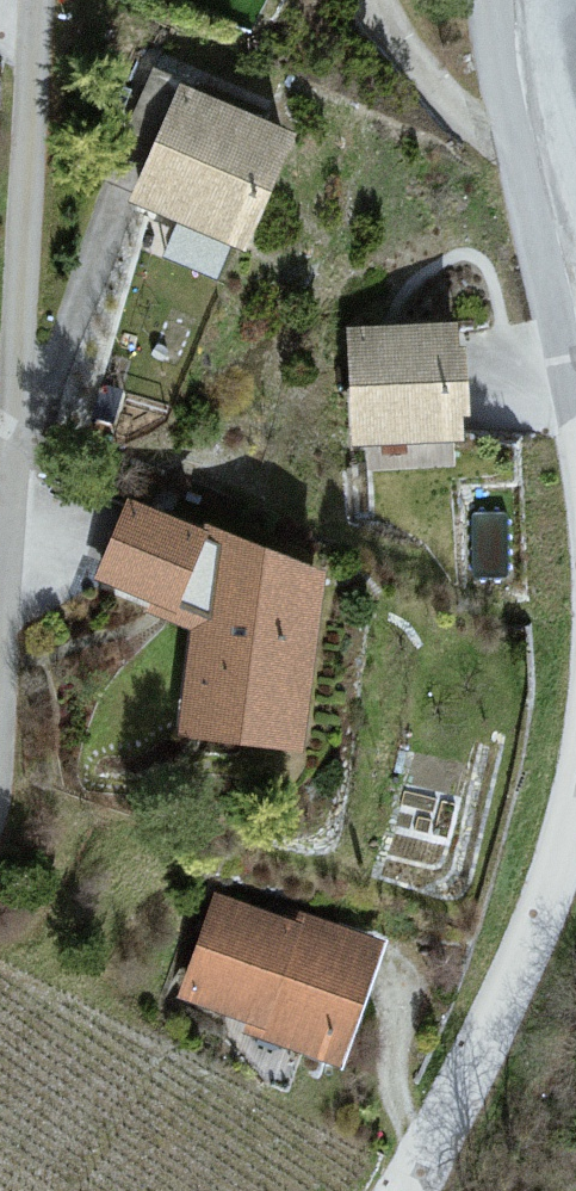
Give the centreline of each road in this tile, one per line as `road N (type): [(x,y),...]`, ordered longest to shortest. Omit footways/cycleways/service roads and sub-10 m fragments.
road 1 (residential): [(0,620),(40,0)]
road 2 (unclassified): [(575,799),(556,877),(497,1020),(406,1190)]
road 3 (unclassified): [(494,0),(575,399)]

